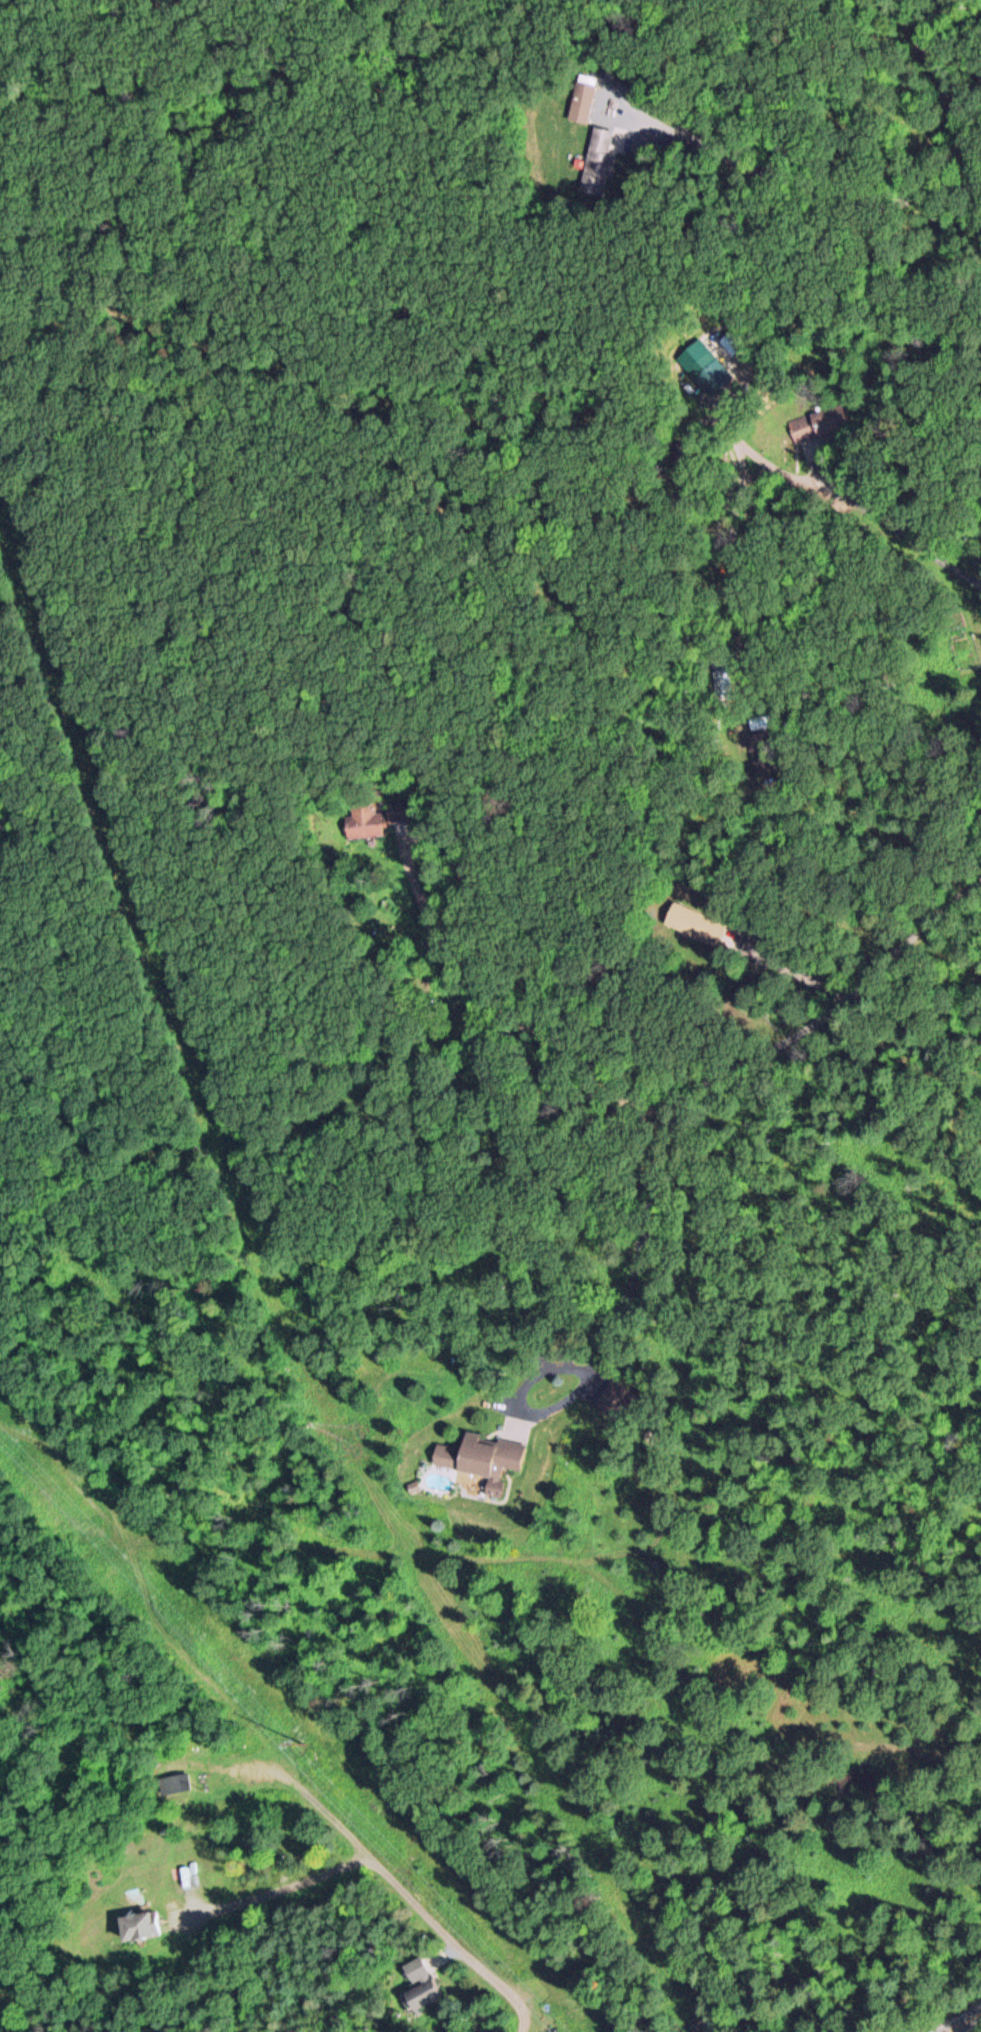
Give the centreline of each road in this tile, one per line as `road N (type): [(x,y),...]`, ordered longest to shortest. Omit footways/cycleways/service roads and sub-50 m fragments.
road 1 (residential): [(980,481),(967,283),(914,111),(847,0)]

